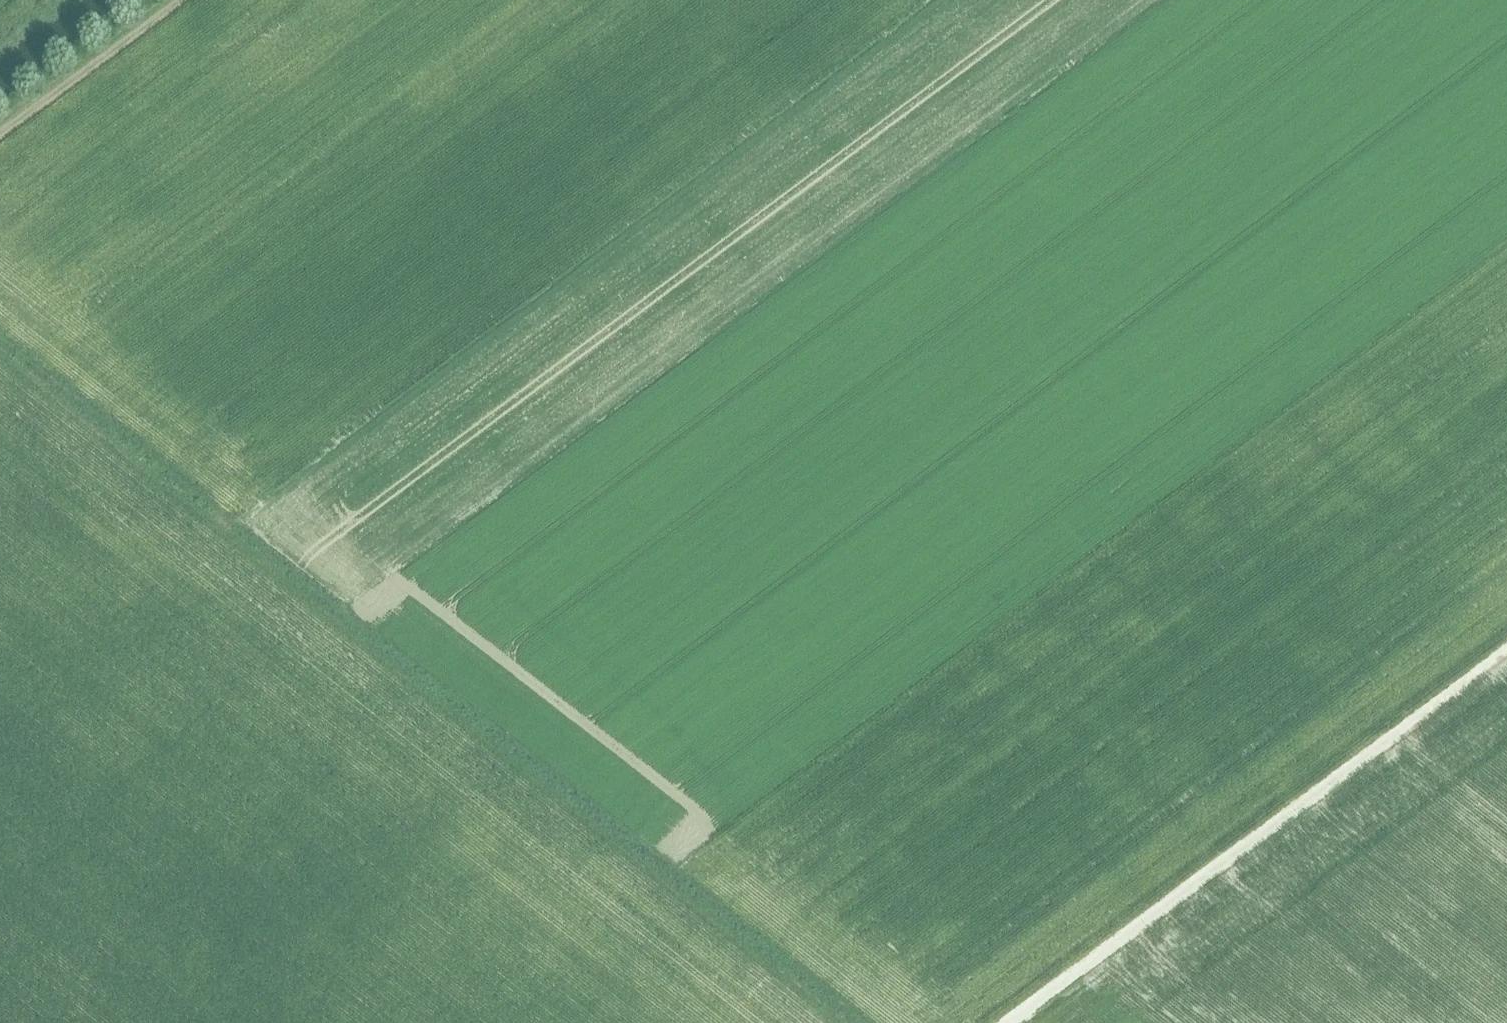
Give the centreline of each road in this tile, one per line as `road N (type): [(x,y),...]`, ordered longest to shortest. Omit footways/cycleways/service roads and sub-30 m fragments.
road 1 (track): [(0,139),(182,0)]

